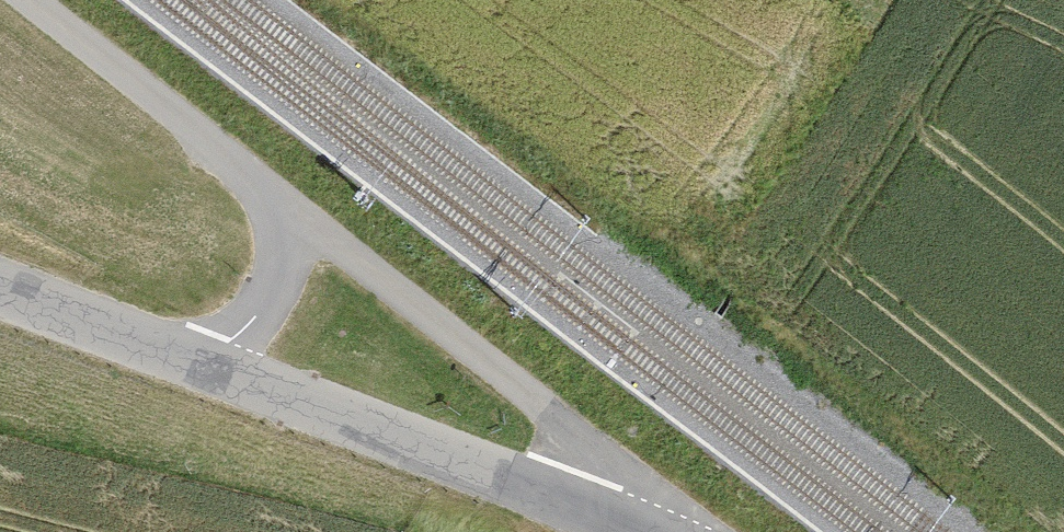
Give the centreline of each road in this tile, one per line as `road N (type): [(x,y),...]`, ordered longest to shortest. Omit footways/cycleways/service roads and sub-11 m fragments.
road 1 (residential): [(668,531),(544,405),(290,207)]
road 2 (tertiary): [(204,366),(643,531)]
road 3 (residential): [(290,207),(22,0)]
road 4 (tertiary): [(0,295),(204,366)]
road 5 (unclassified): [(290,207),(272,293),(204,366)]

